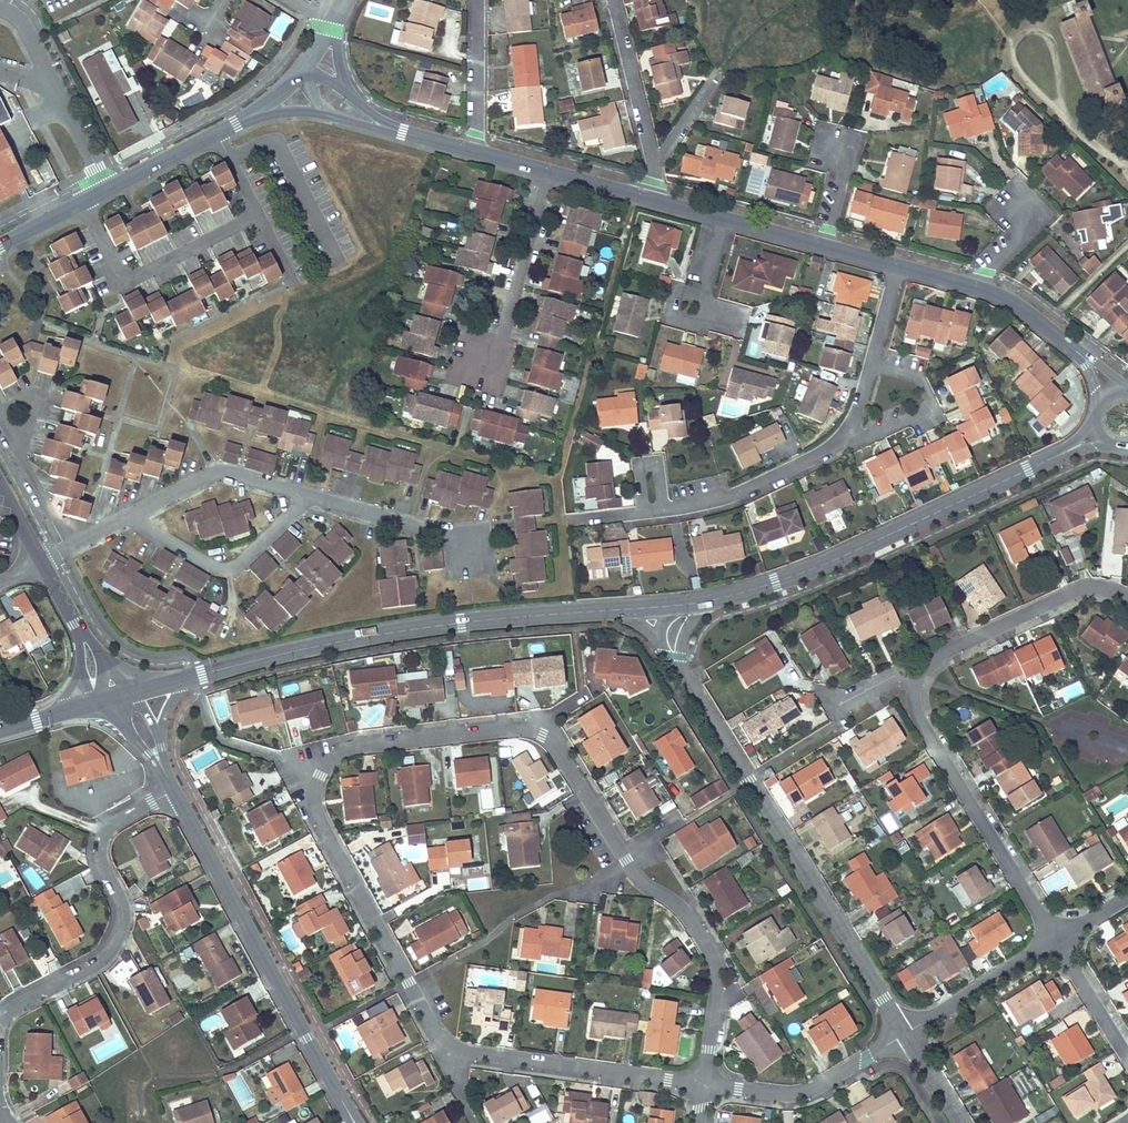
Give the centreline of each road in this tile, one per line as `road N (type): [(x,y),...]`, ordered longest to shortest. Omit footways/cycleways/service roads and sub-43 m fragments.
road 1 (residential): [(534,724),(348,748),(319,776),(317,815),(440,1041),(484,1055),(703,1085)]
road 2 (secondary): [(183,679),(384,634),(609,610)]
road 3 (residential): [(679,666),(904,1035)]
road 4 (residential): [(703,1085),(714,958),(684,911),(639,879),(534,724)]
road 5 (secondary): [(713,599),(845,555),(1098,434)]
road 6 (residential): [(174,790),(355,1122)]
road 7 (residential): [(897,266),(849,429),(834,445),(740,492),(663,509)]
road 8 (residential): [(174,790),(108,828),(100,846),(124,914),(104,959),(12,1008),(0,1028)]
road 9 (residential): [(83,202),(124,283),(260,216),(215,133)]
road 10 (residential): [(919,676),(922,714),(1052,942)]
road 11 (residential): [(1127,603),(1082,587),(940,653),(919,676)]
road 12 (residential): [(133,514),(227,571),(304,493)]
road 13 (residential): [(703,1085),(814,1090),(904,1035)]
road 14 (residential): [(548,170),(503,335),(480,359)]
road 15 (residential): [(304,493),(219,473),(133,514)]
road 16 (residential): [(904,1035),(1052,942)]
road 17 (tertiary): [(977,288),(1015,304),(1089,363),(1108,394)]
road 18 (residential): [(654,165),(614,0)]
road 19 (residential): [(450,534),(304,493)]
road 20 (residential): [(478,0),(472,151)]
road 21 (residential): [(1052,942),(1127,1063)]
road 22 (residential): [(108,189),(46,75)]
road 23 (tertiary): [(108,189),(215,133)]

